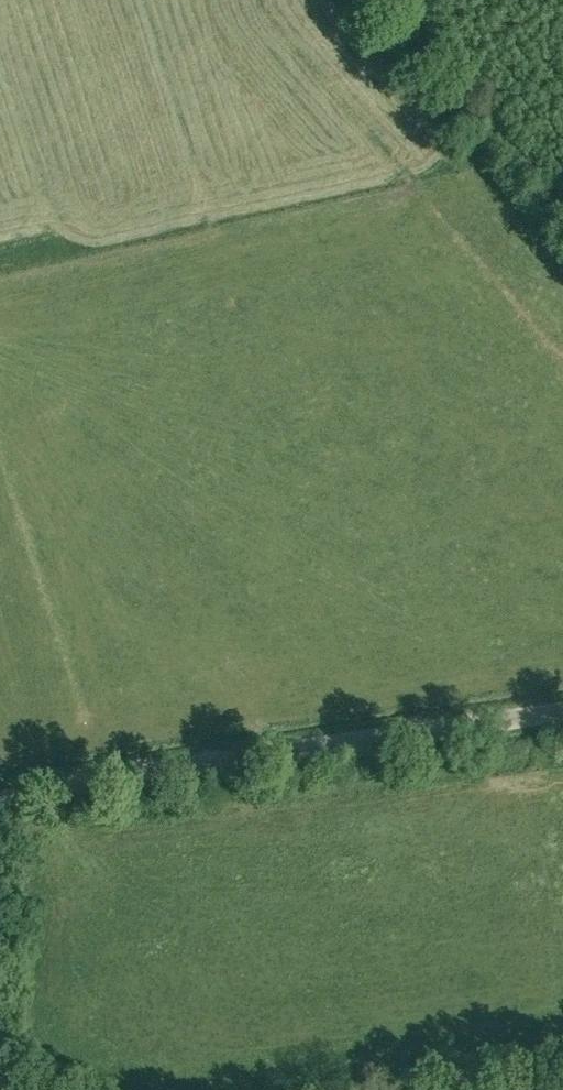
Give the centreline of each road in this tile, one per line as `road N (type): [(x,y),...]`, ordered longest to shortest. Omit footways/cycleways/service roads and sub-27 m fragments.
road 1 (unclassified): [(0,800),(562,711)]

